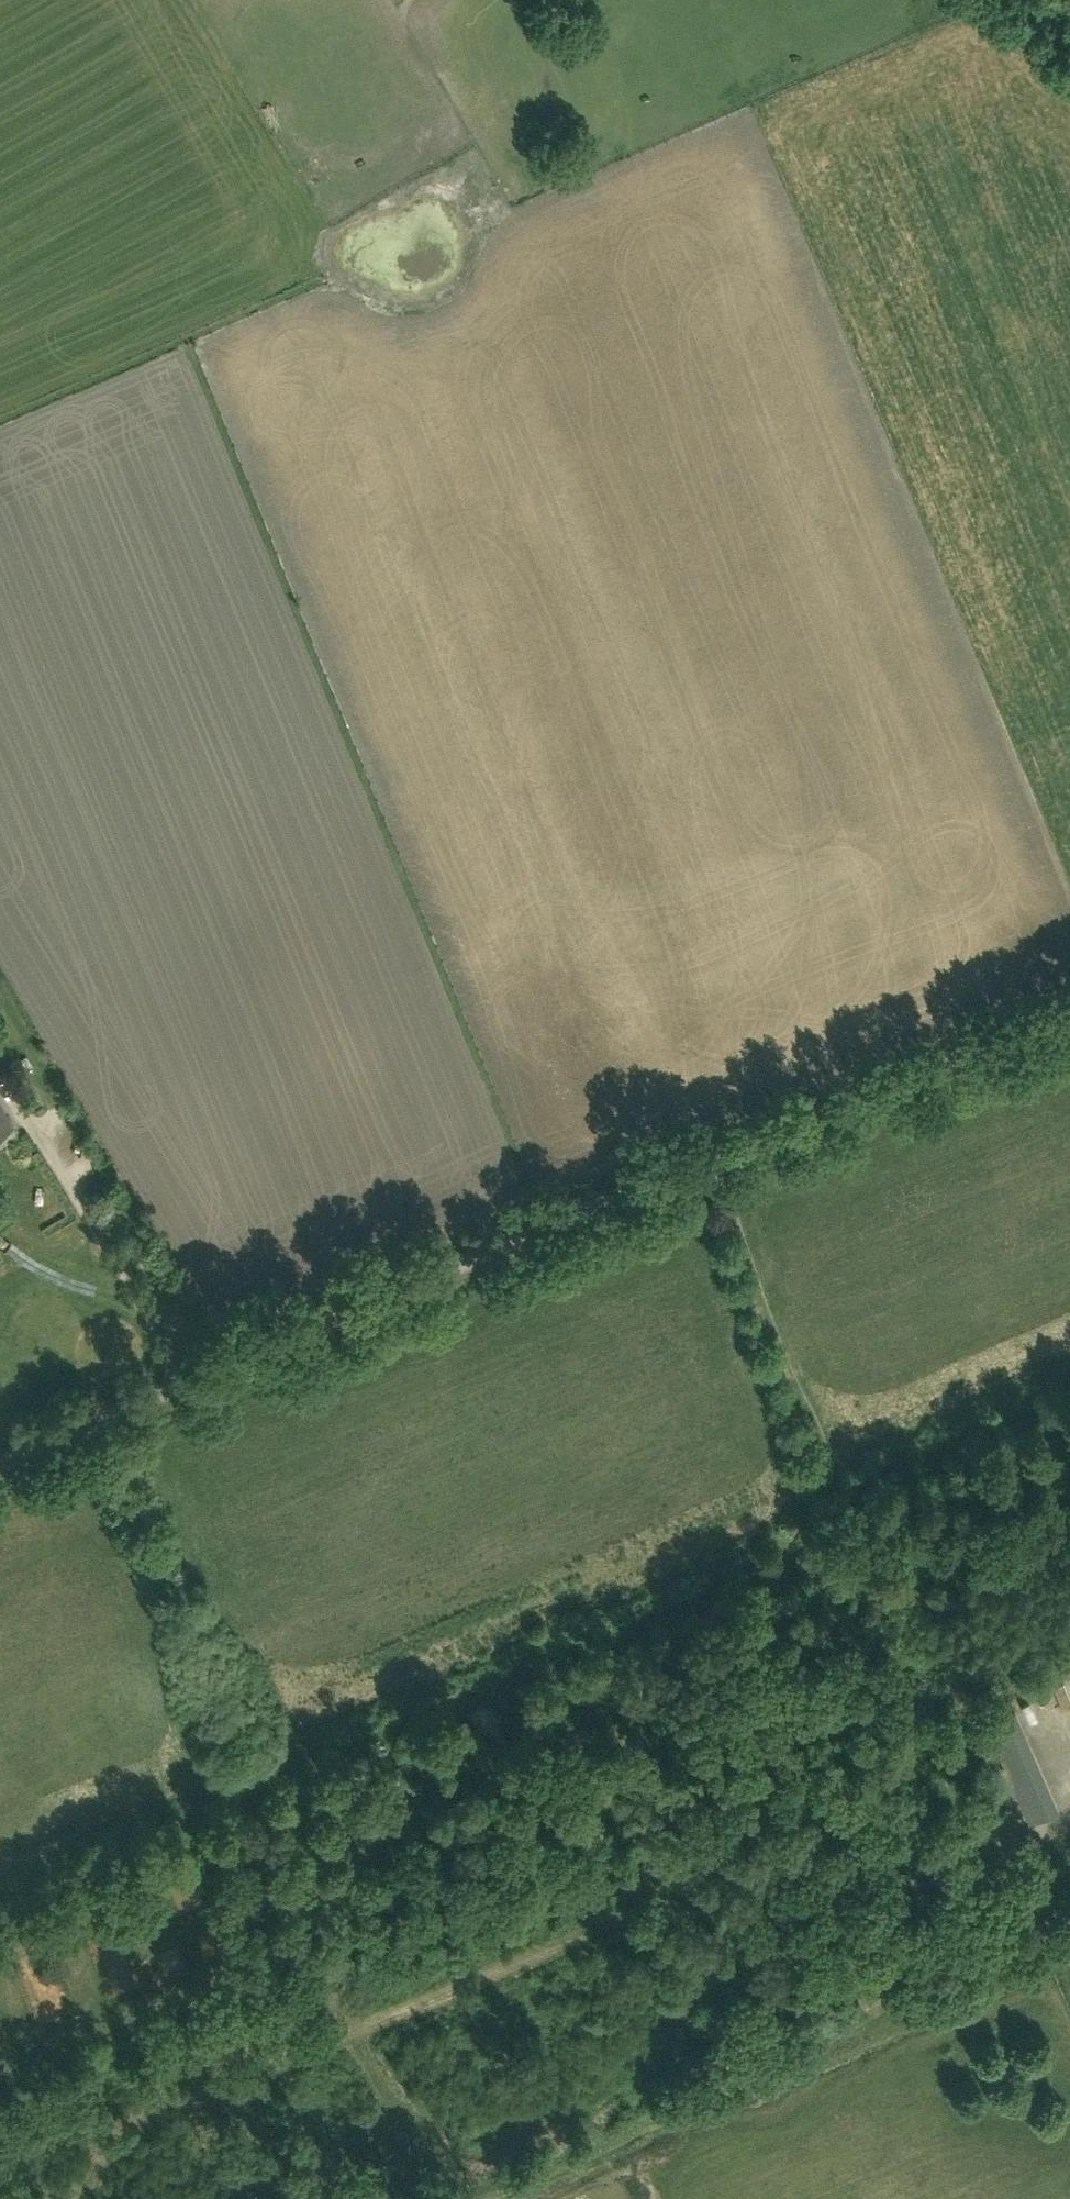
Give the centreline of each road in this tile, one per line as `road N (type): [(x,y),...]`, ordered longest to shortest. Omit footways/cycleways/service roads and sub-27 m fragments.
road 1 (unclassified): [(0,1466),(706,1159),(1069,1013)]
road 2 (track): [(353,2032),(119,2132),(77,2198)]
road 3 (track): [(475,2198),(701,2101)]

